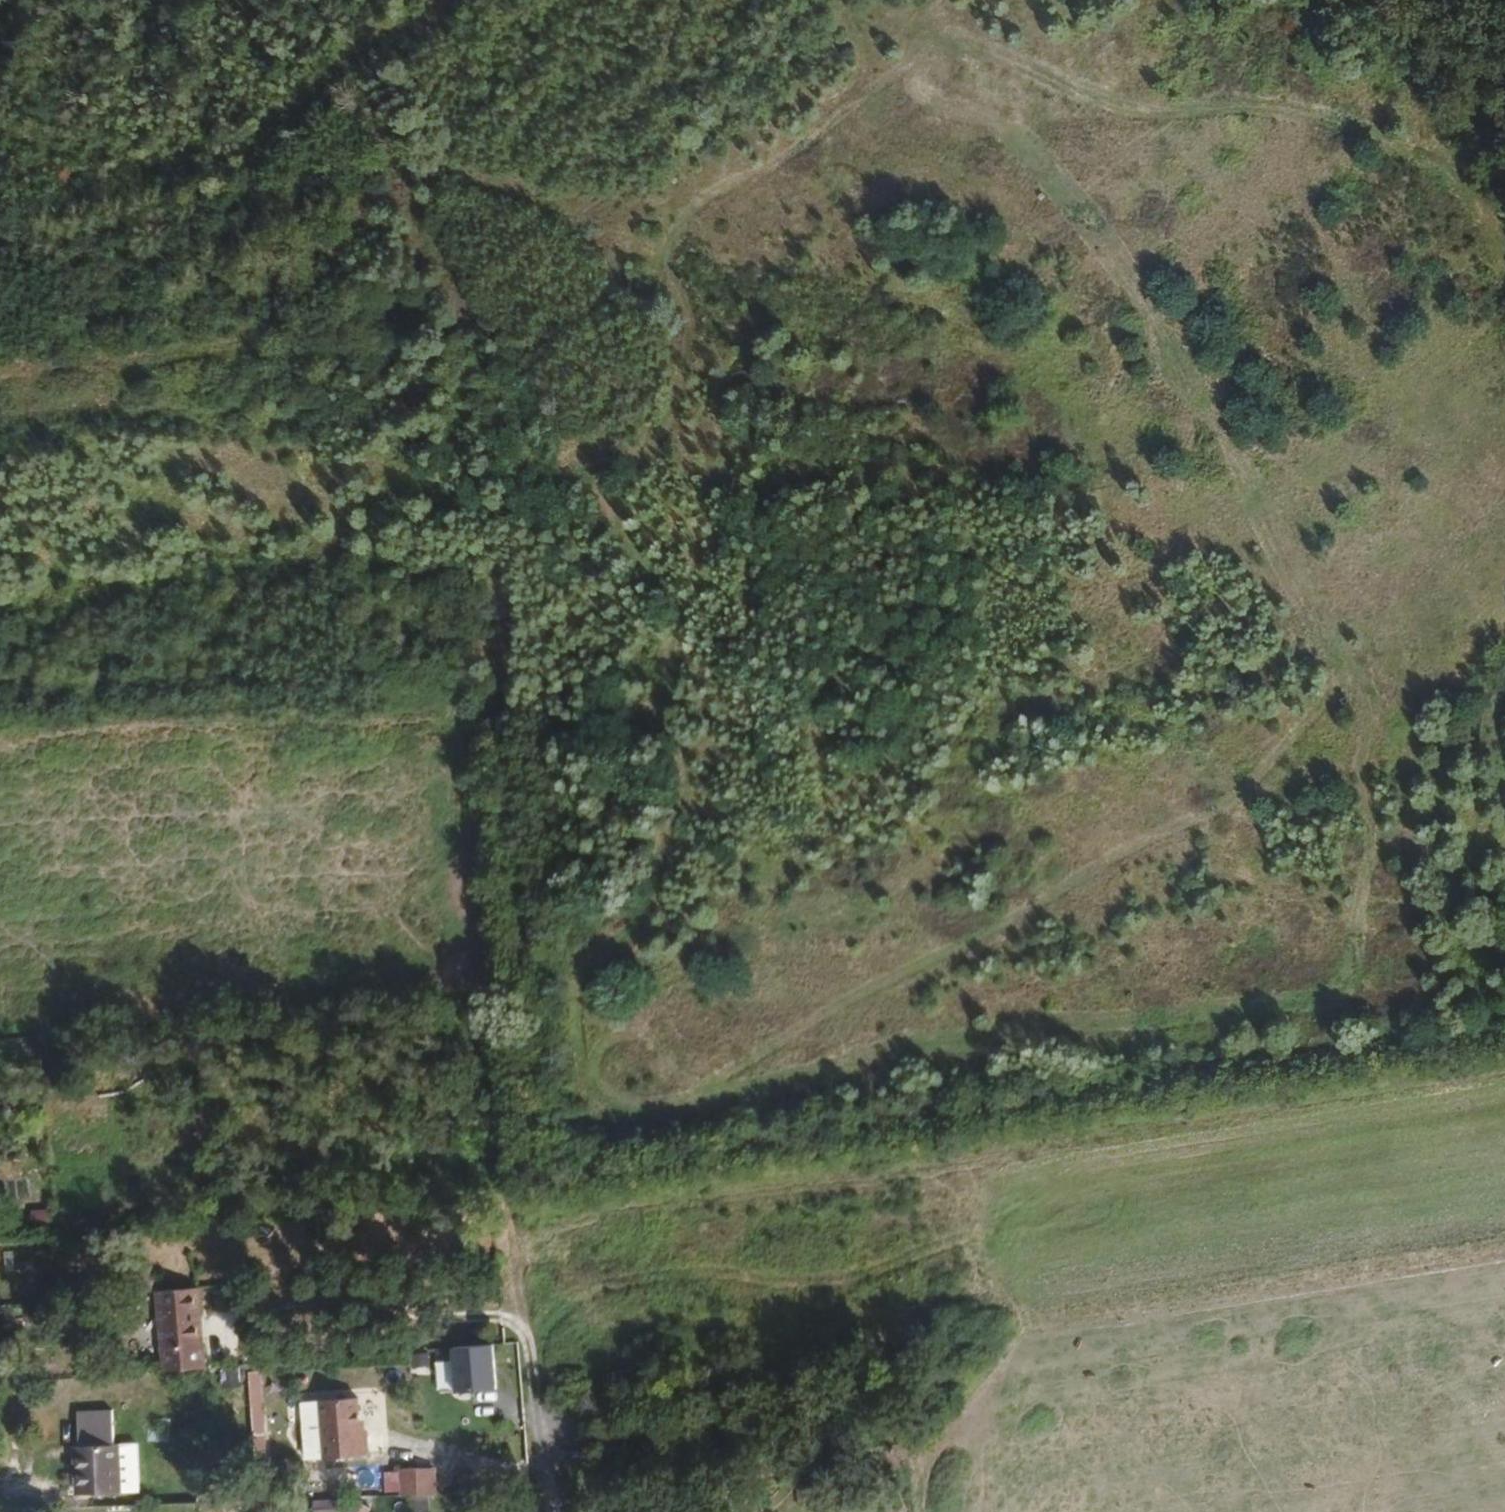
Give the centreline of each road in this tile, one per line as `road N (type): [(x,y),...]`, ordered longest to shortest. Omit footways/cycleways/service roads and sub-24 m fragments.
road 1 (track): [(1504,253),(1356,0)]

